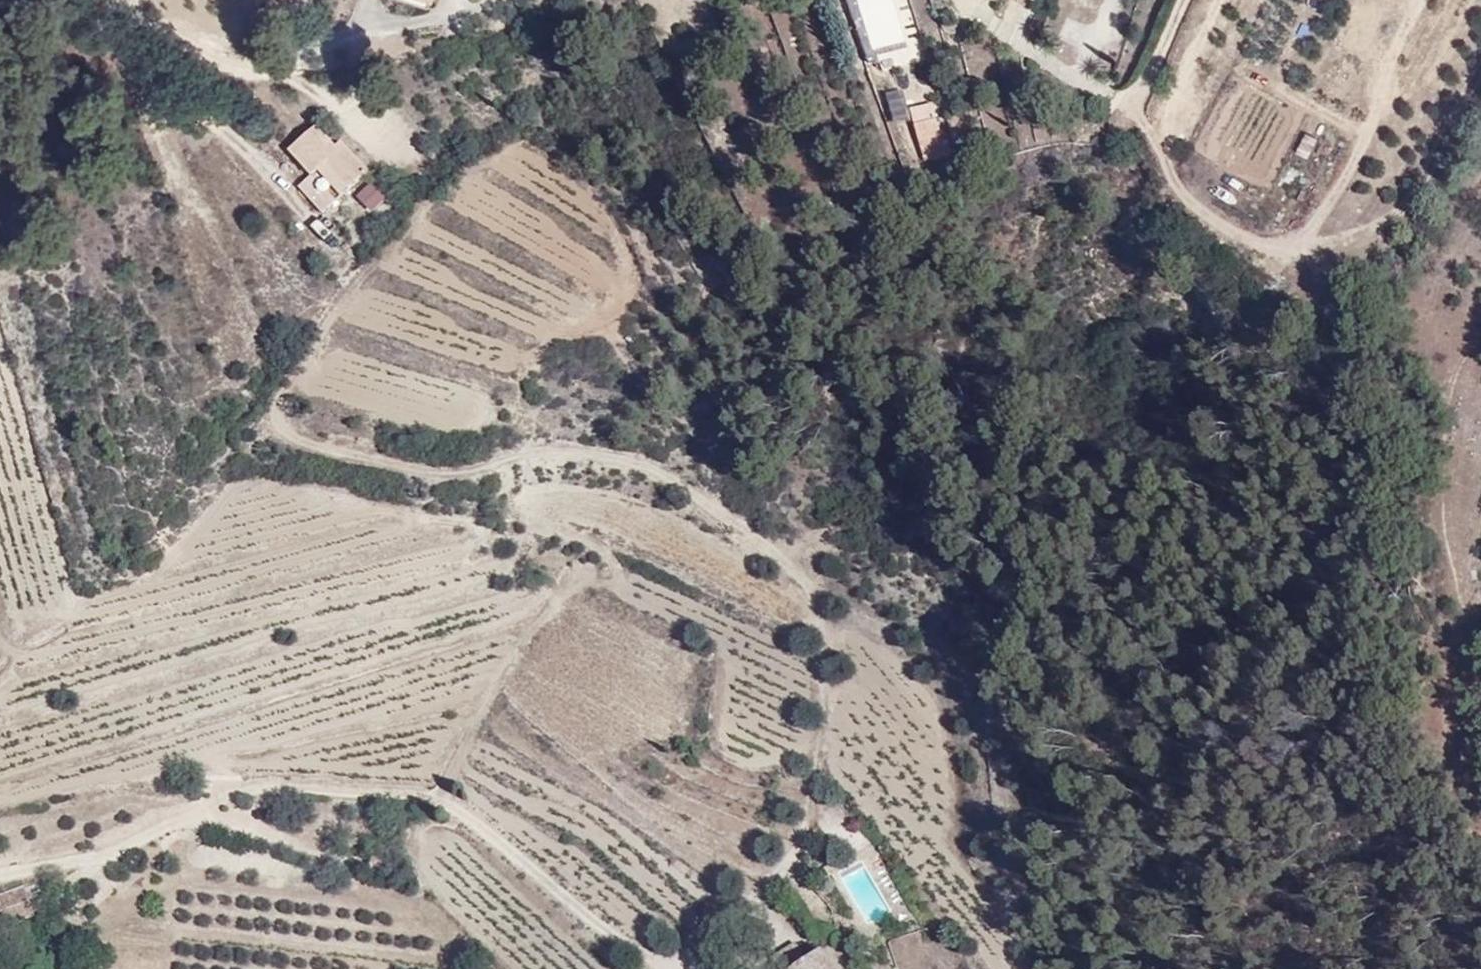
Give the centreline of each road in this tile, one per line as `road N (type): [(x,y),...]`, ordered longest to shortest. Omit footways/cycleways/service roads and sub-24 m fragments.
road 1 (residential): [(0,878),(67,869),(136,846),(233,795),(409,793),(461,813),(673,968)]
road 2 (unclassified): [(272,68),(243,74),(206,61),(126,0)]

